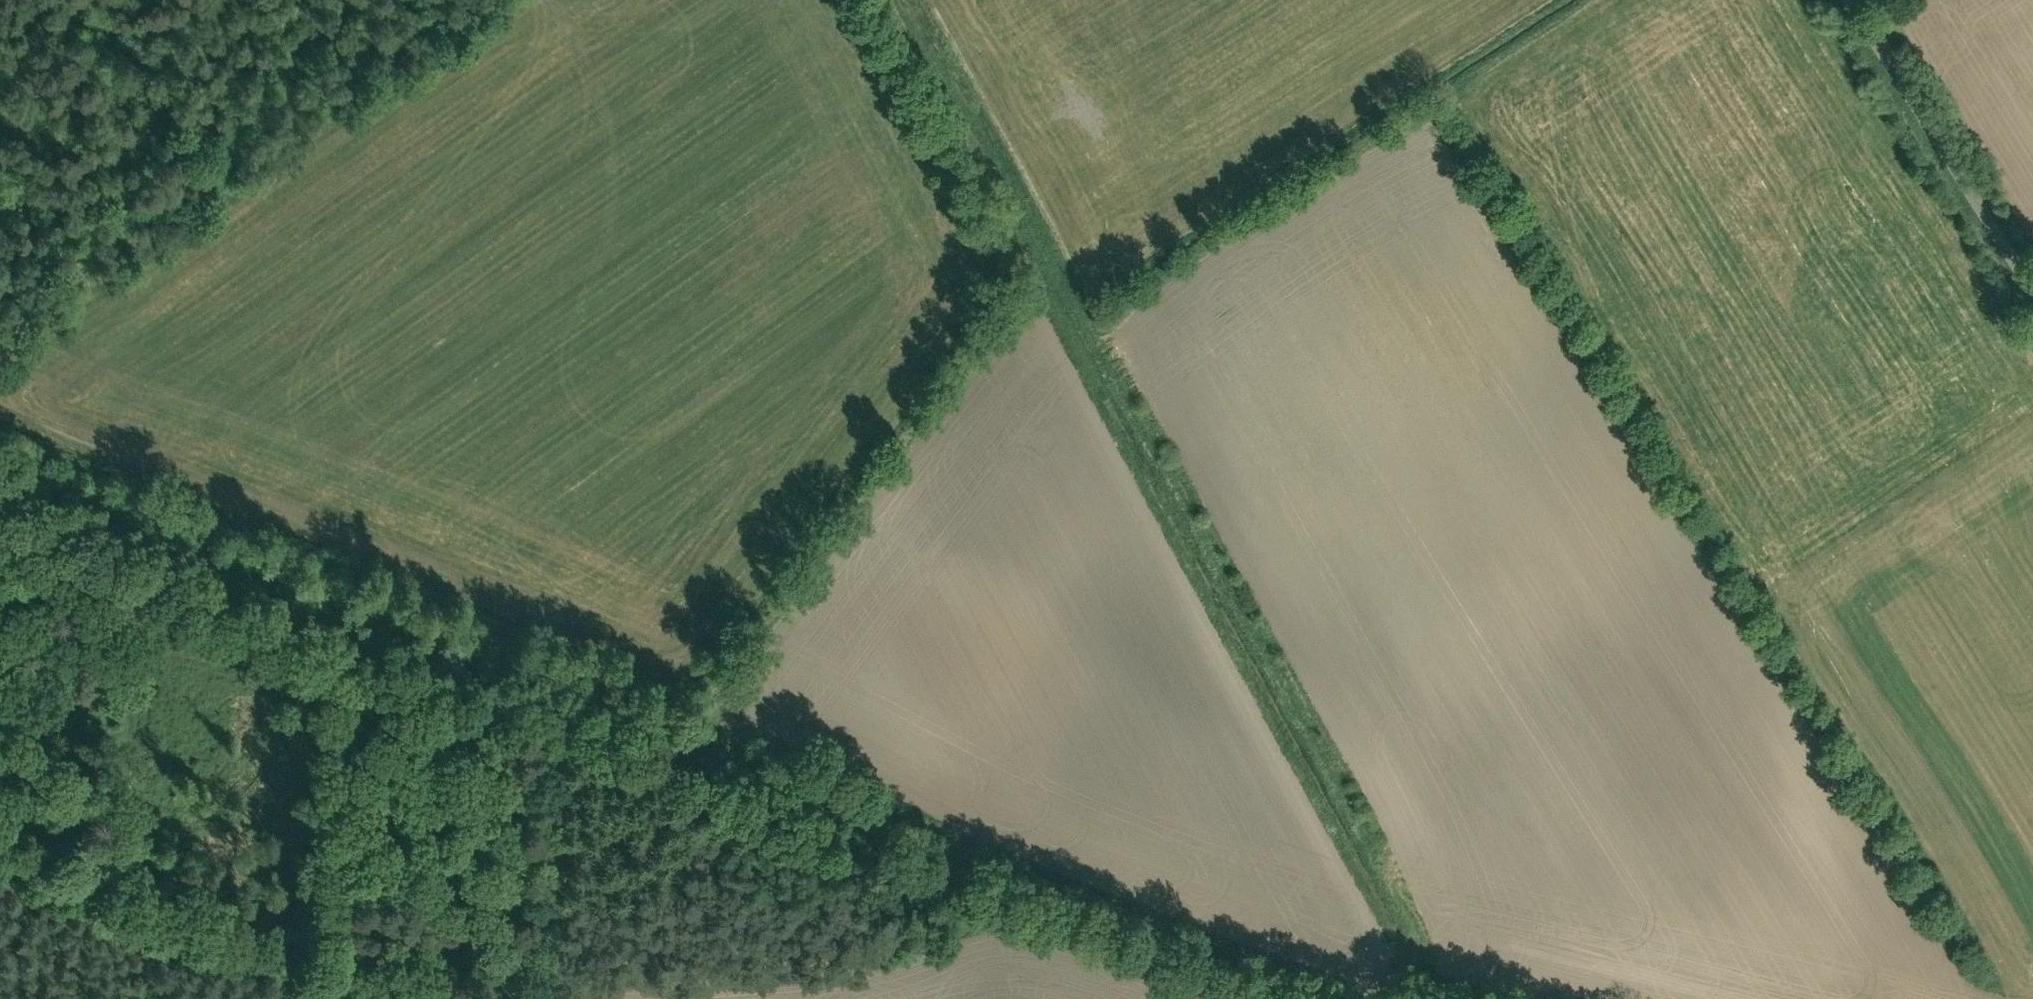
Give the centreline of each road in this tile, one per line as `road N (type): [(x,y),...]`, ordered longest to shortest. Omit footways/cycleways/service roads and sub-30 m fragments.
road 1 (track): [(1438,998),(0,475)]
road 2 (unclassified): [(2032,285),(1854,0)]

